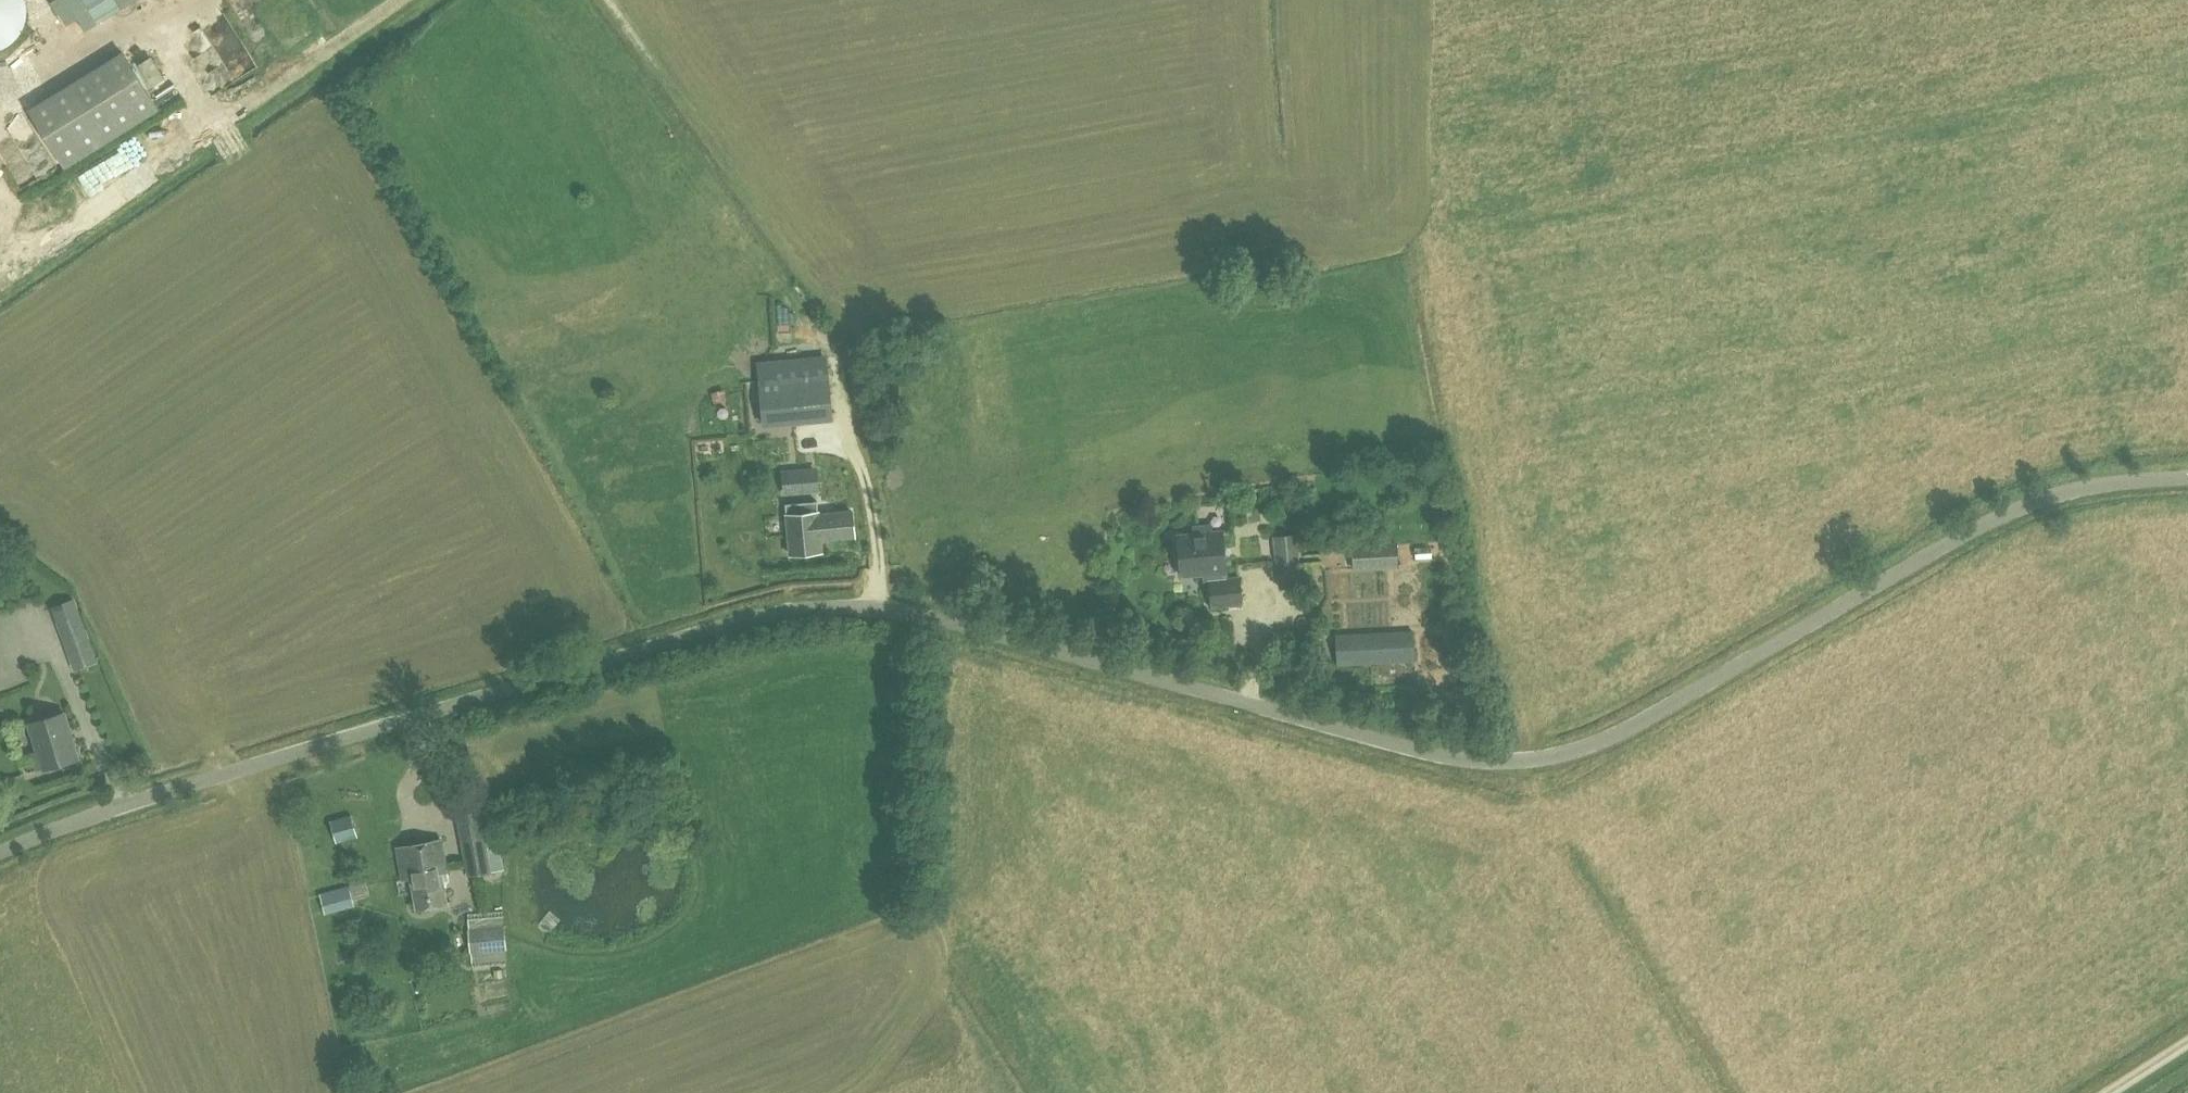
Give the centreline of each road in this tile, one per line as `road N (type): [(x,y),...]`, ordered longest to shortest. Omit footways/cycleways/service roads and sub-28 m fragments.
road 1 (unclassified): [(0,851),(104,811),(411,718),(748,618),(813,607),(929,616),(1427,751),(1534,760),(1608,737),(2017,507),(2083,487),(2187,477)]

